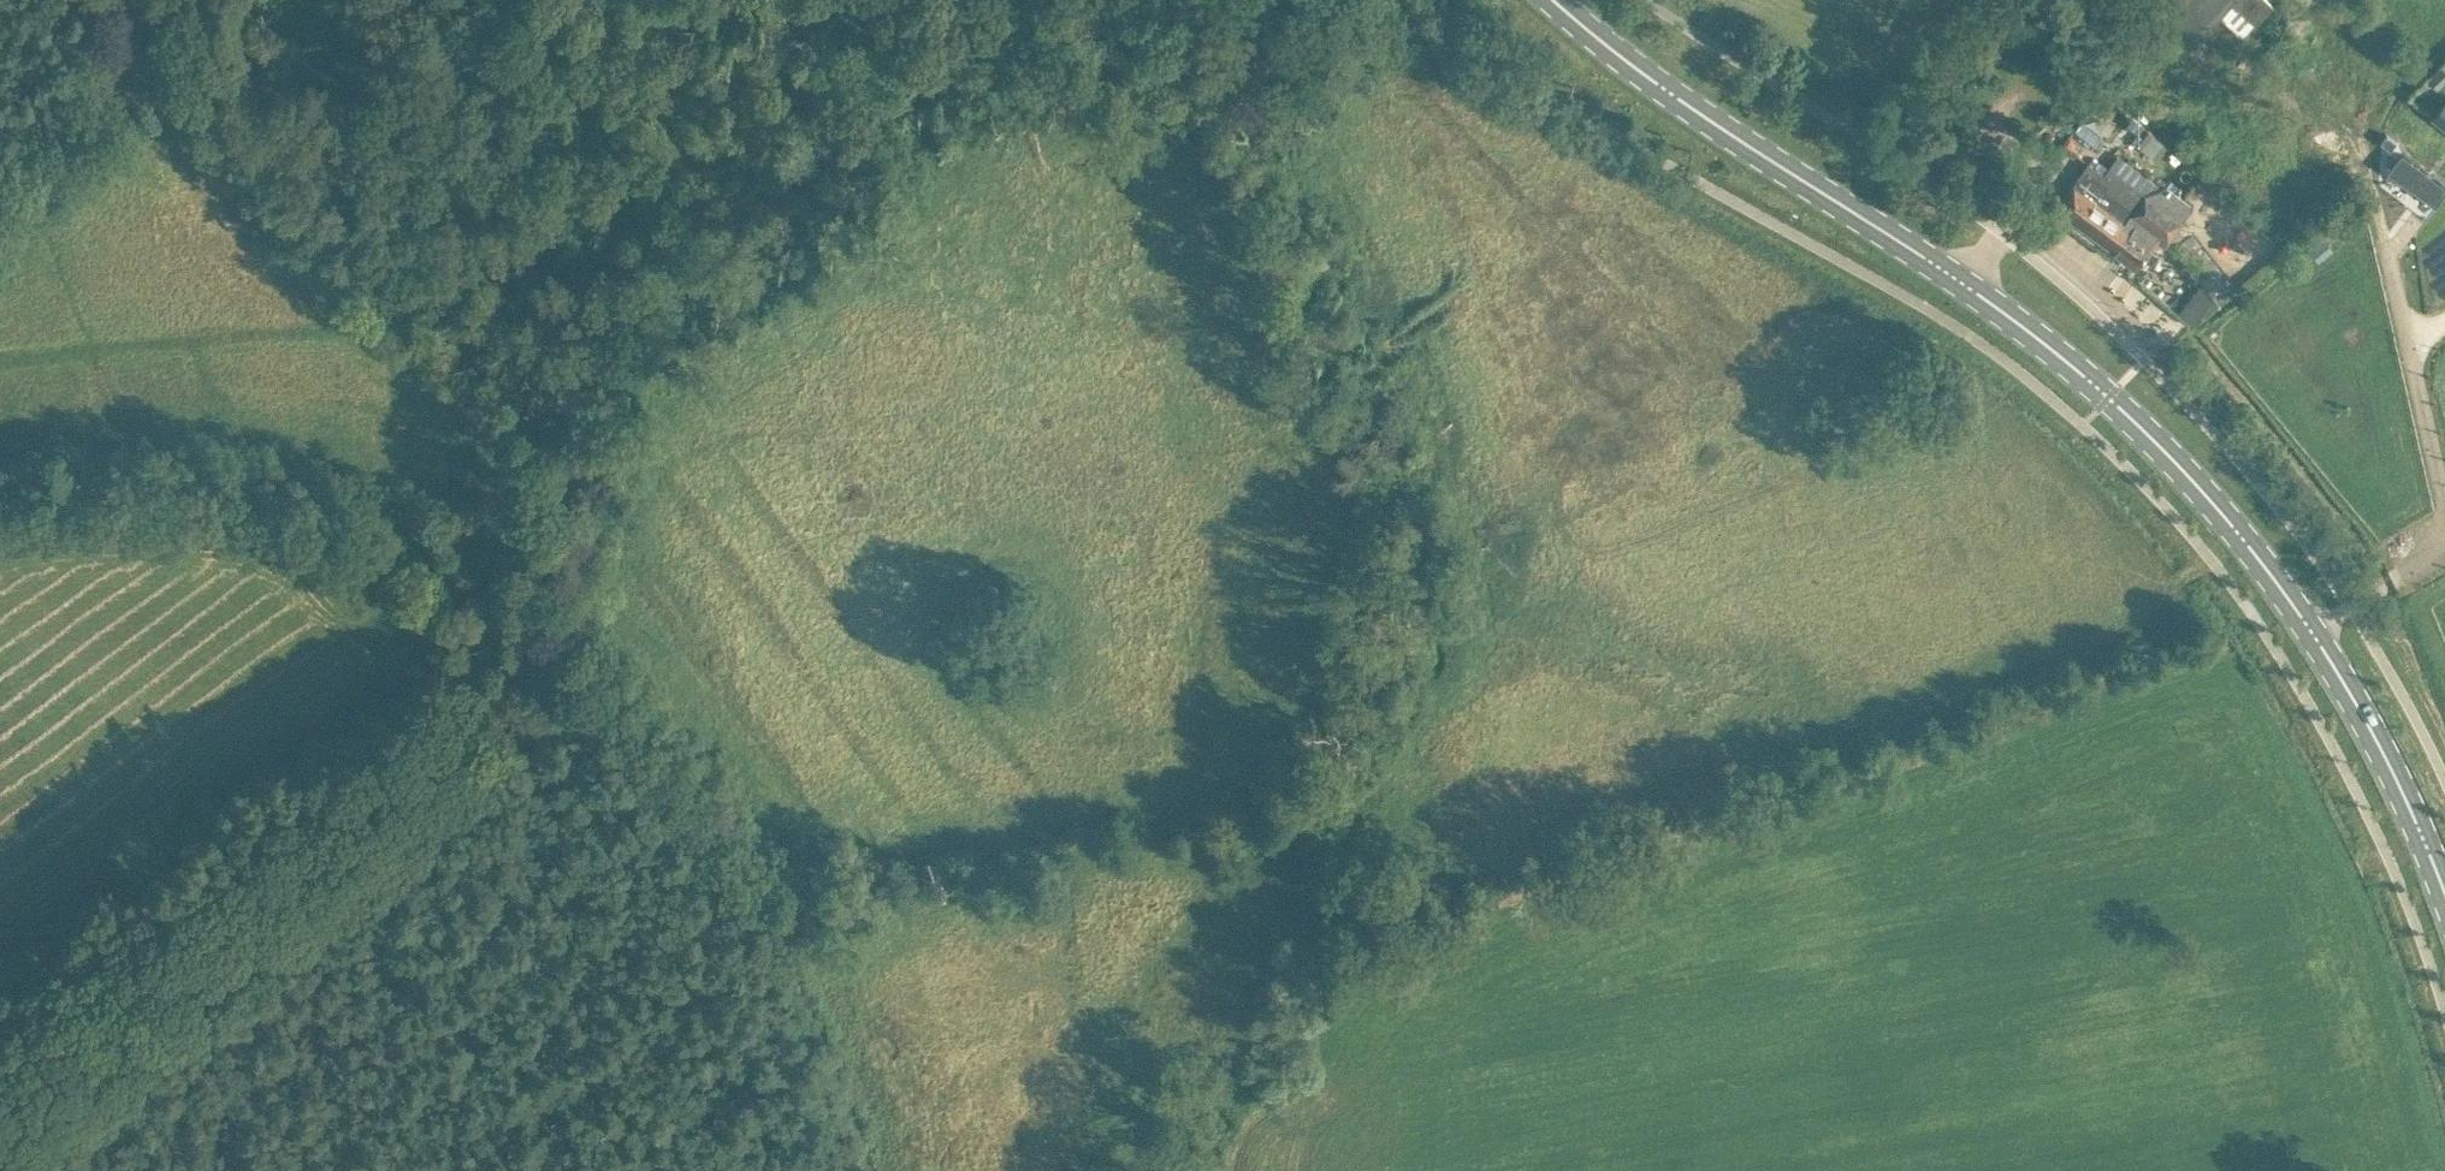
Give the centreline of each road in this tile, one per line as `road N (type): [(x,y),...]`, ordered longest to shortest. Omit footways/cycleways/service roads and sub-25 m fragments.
road 1 (secondary): [(2444,893),(2395,774),(2328,654),(2266,568),(2164,449),(1989,301),(1668,91),(1556,0)]

